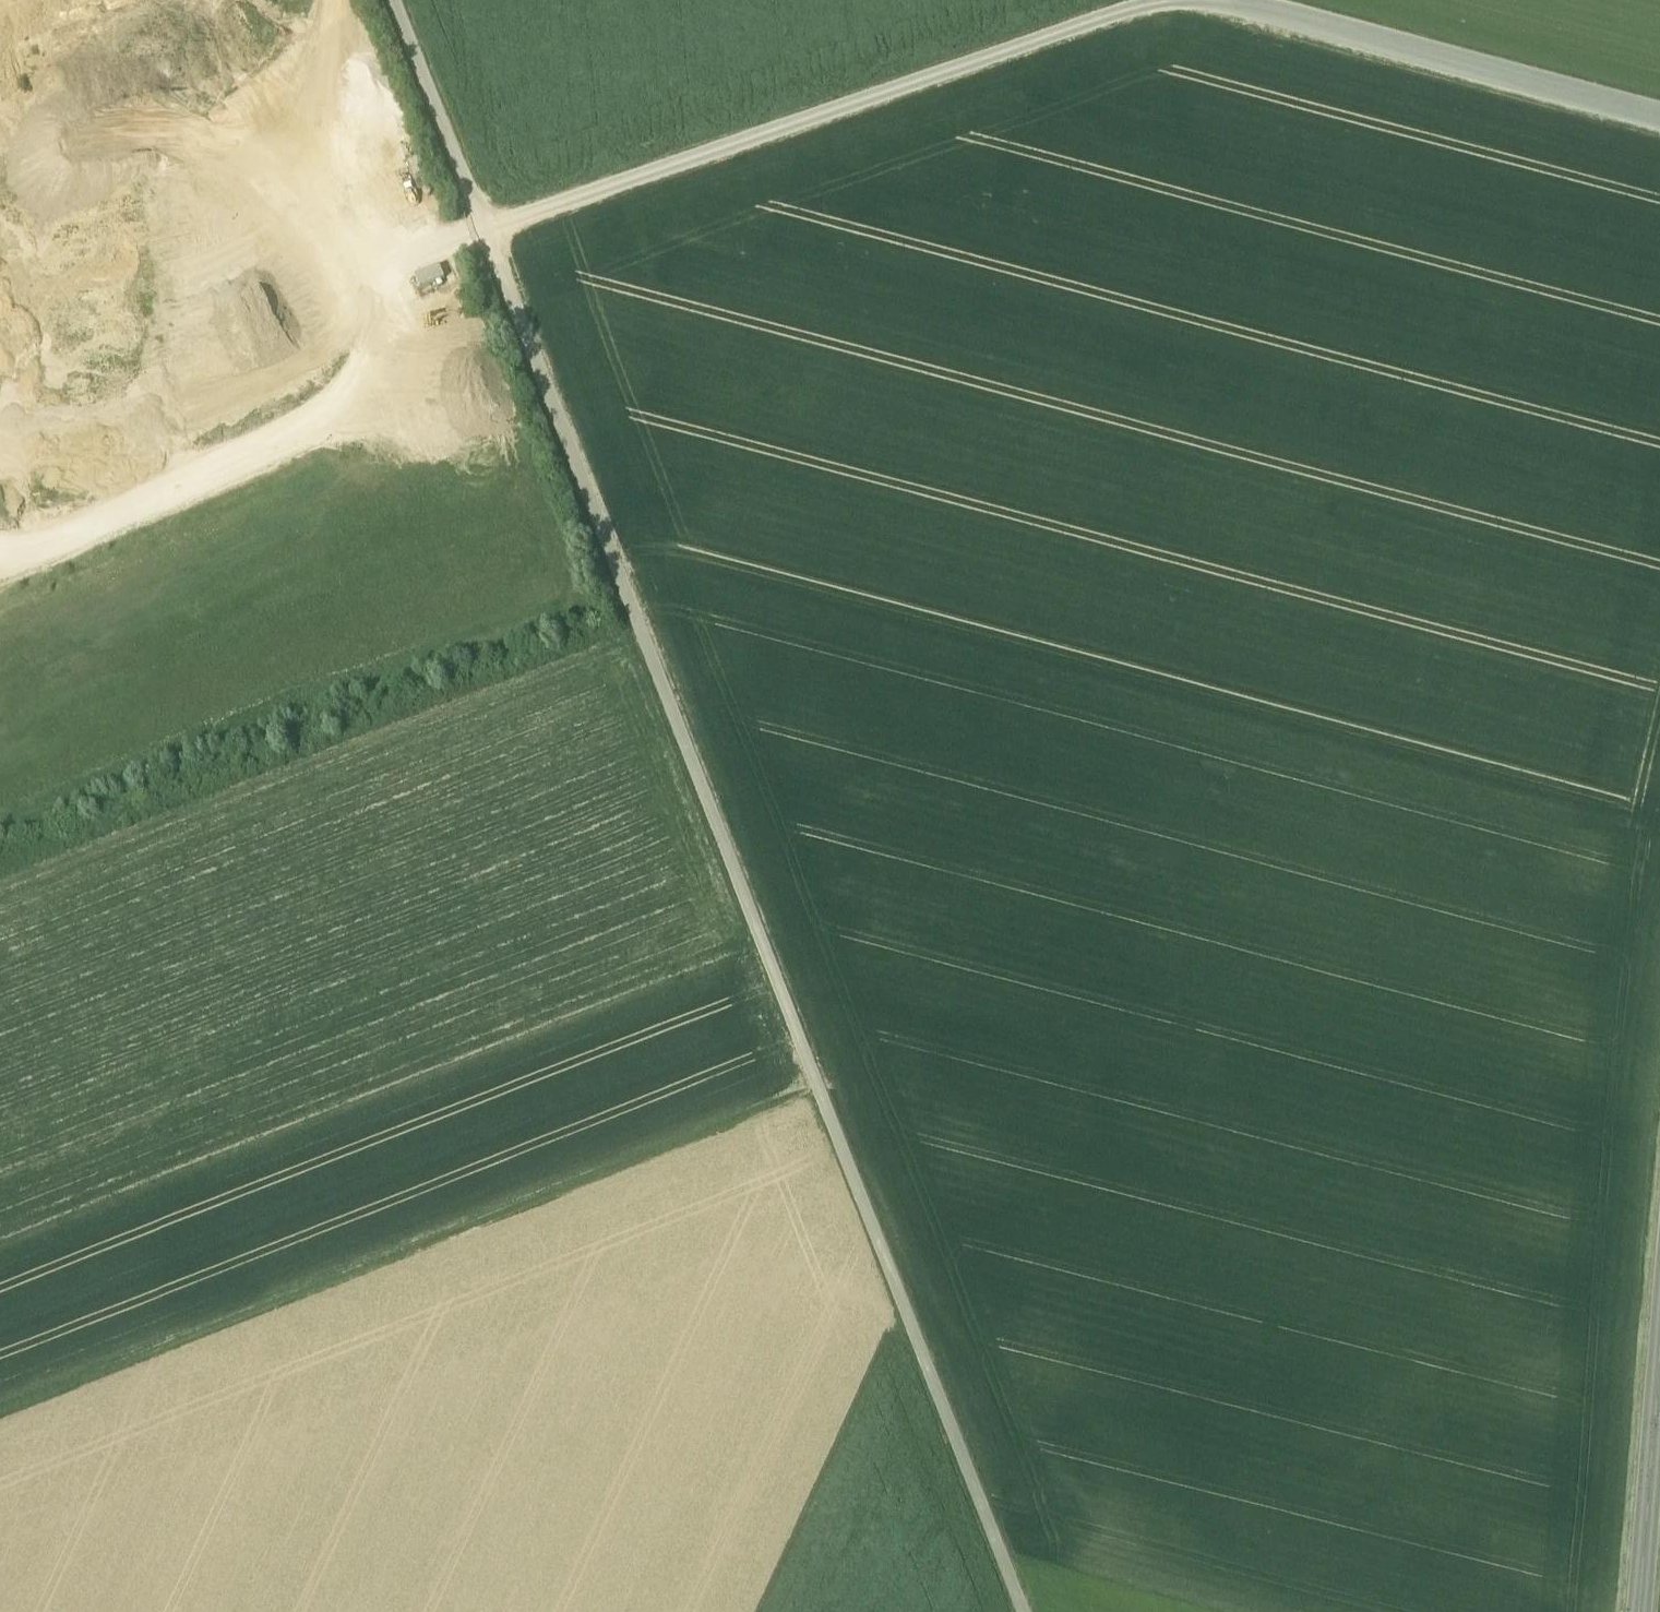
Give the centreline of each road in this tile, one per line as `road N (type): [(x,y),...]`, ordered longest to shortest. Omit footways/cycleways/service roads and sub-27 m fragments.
road 1 (track): [(392,0),(1023,1611)]
road 2 (tertiary): [(1638,1611),(1659,1352)]

